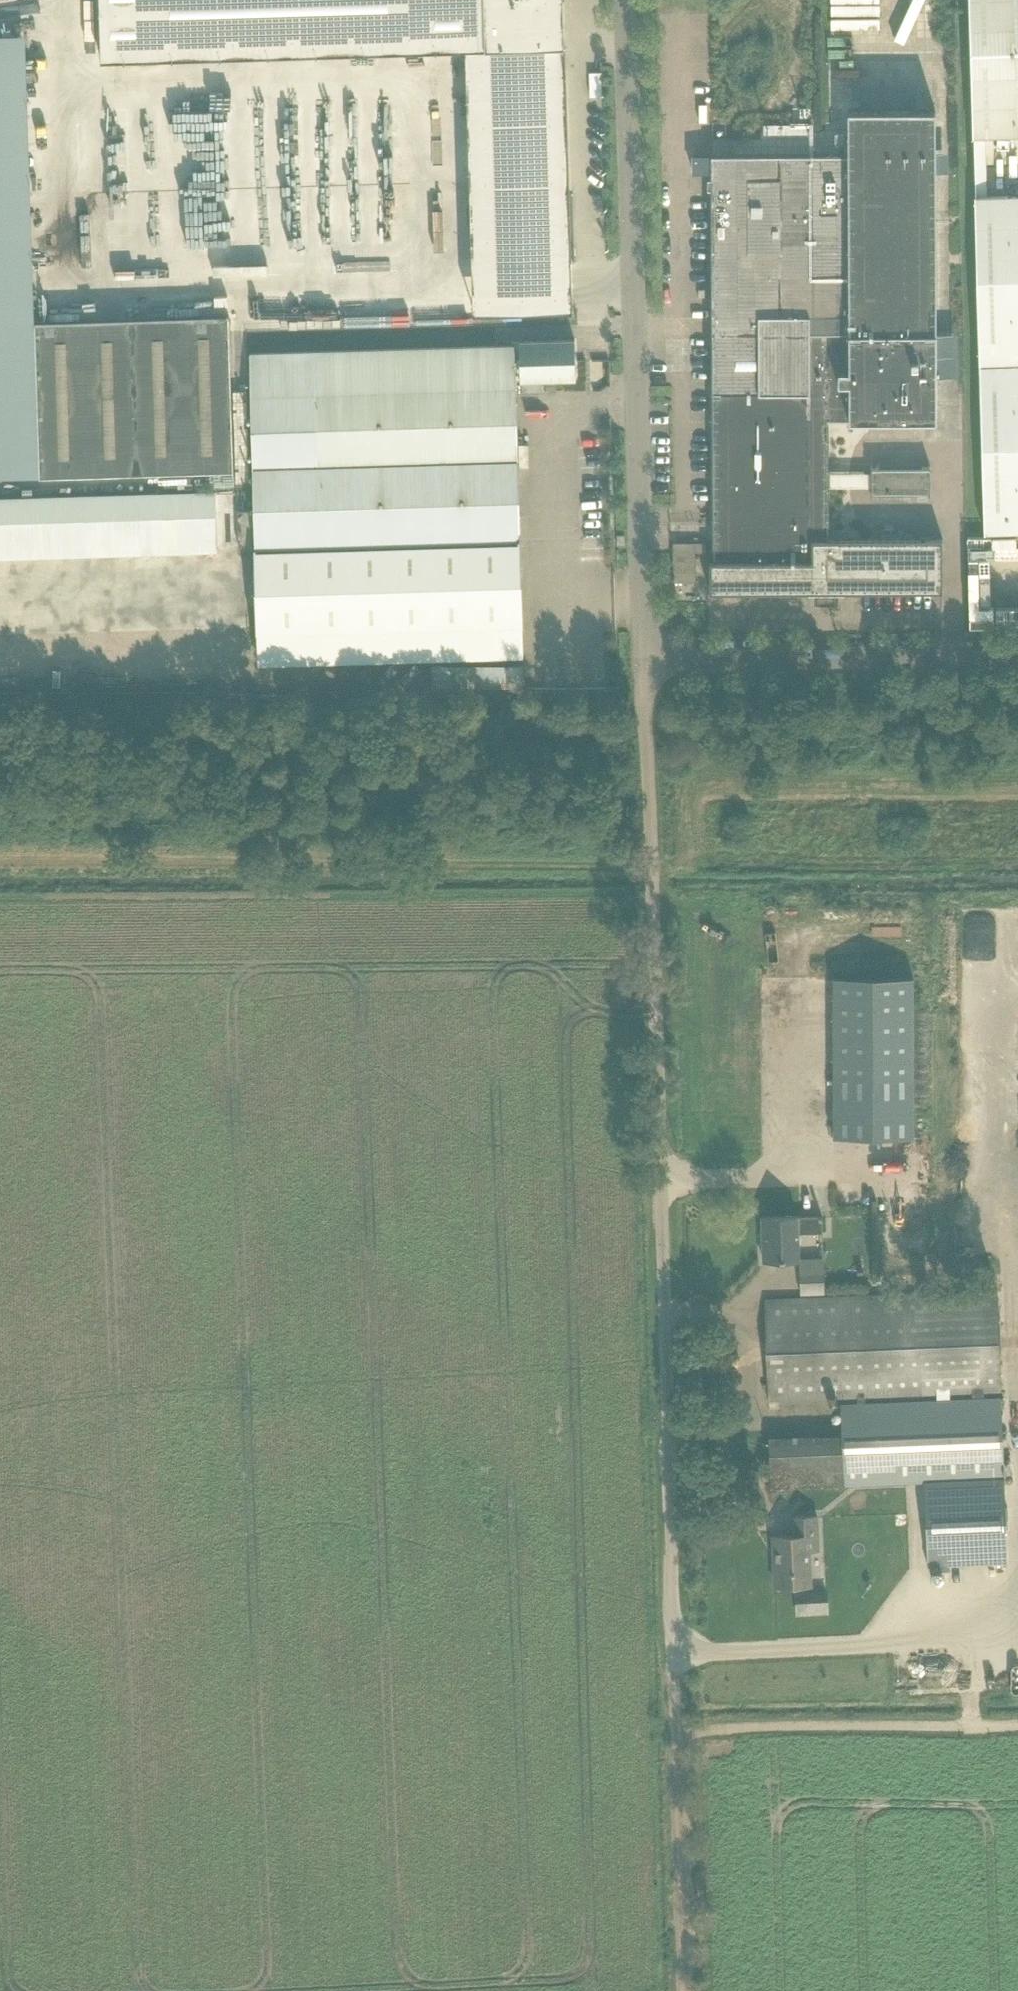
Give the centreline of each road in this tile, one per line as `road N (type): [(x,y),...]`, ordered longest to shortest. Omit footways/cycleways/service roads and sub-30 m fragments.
road 1 (unclassified): [(677,1732),(645,656)]
road 2 (unclassified): [(645,656),(625,0)]
road 3 (track): [(685,1990),(677,1732),(1017,1725)]
road 4 (unclassified): [(645,656),(1017,654)]

